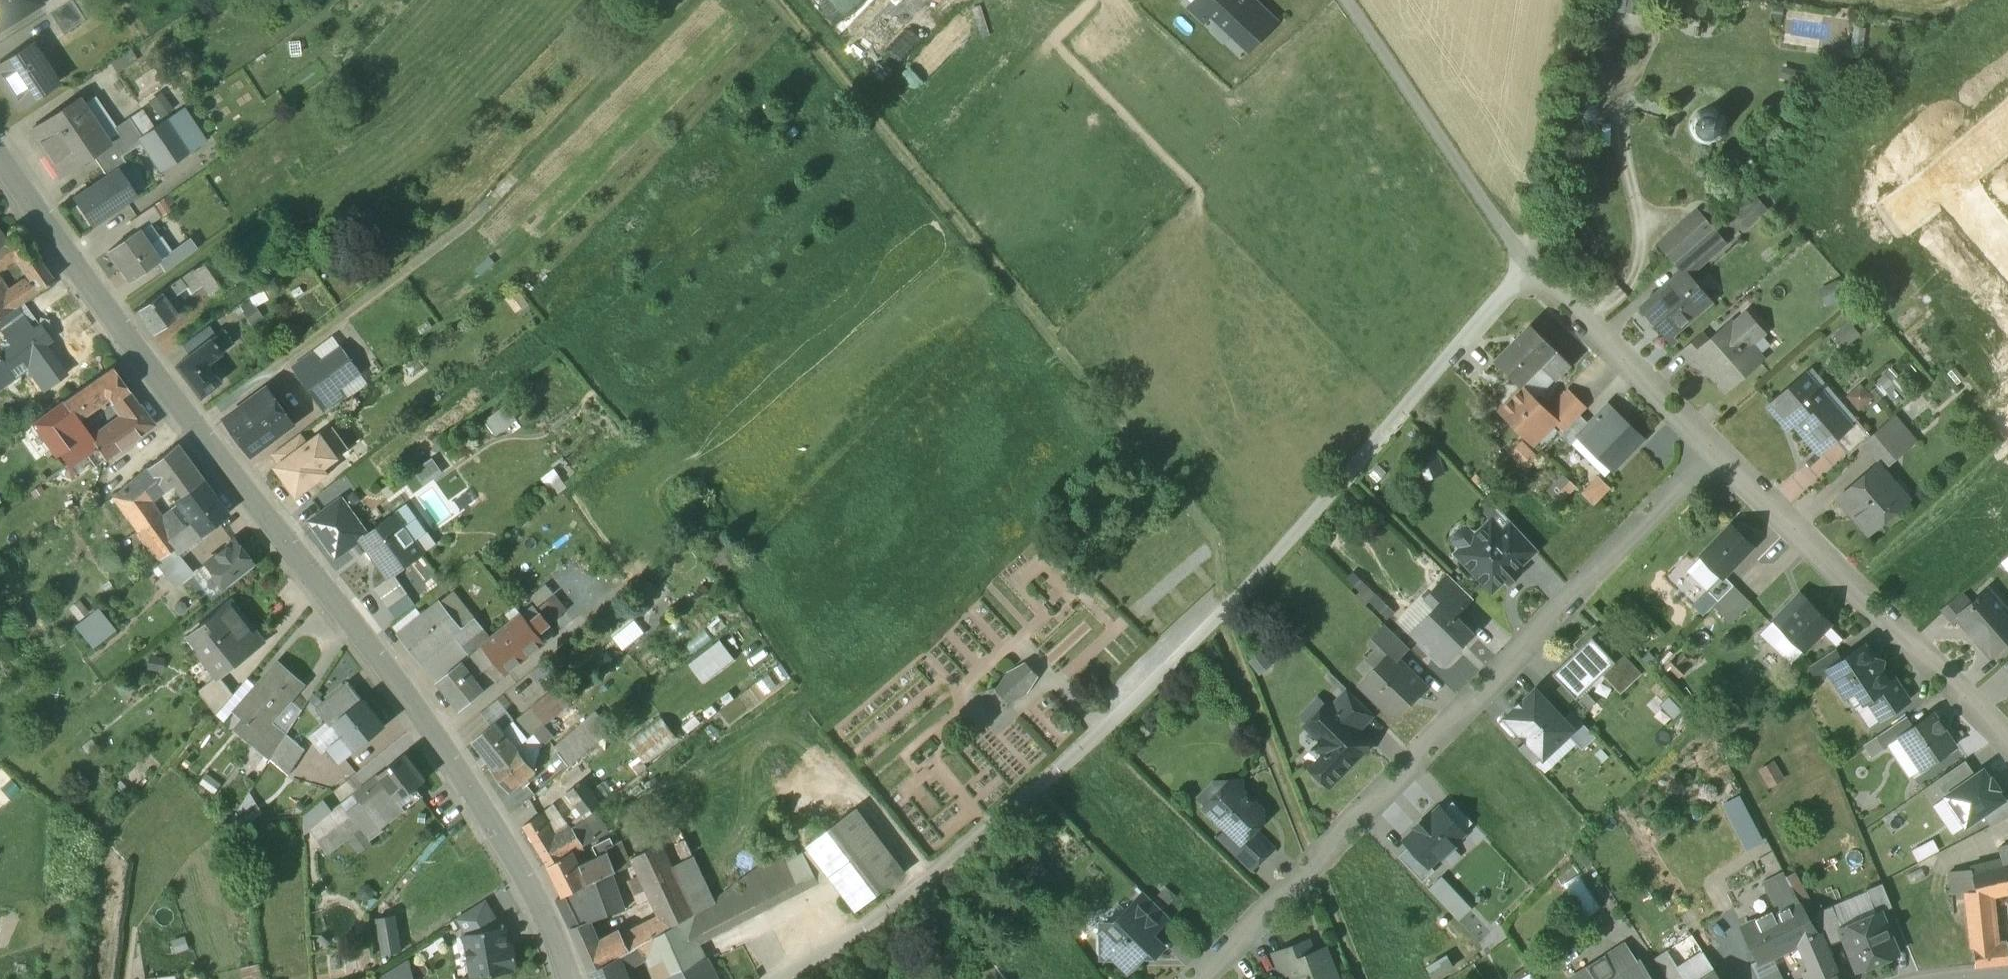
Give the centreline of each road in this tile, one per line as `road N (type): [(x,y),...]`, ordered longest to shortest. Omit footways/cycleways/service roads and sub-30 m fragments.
road 1 (residential): [(789,978),(881,919),(1085,754),(1264,577),(1531,274),(1715,461)]
road 2 (tertiary): [(566,978),(535,906),(466,789),(191,427),(0,159)]
road 3 (track): [(763,0),(1217,544),(1227,614)]
road 4 (residential): [(1208,978),(1715,461)]
road 5 (track): [(191,427),(470,225),(684,0)]
road 6 (residential): [(1715,461),(2007,750)]
road 7 (track): [(1568,0),(1531,274)]
road 8 (track): [(1217,626),(1313,867)]
road 9 (track): [(1357,978),(1313,867)]

